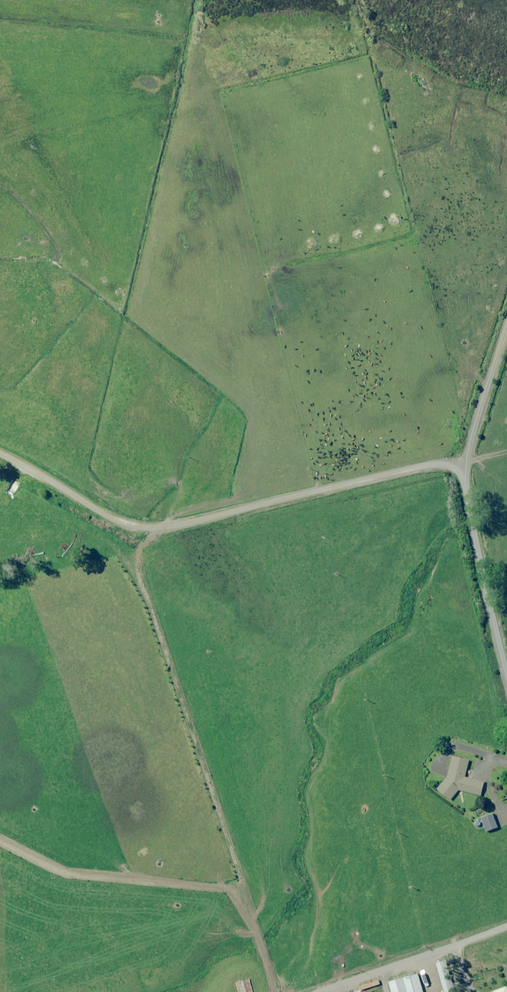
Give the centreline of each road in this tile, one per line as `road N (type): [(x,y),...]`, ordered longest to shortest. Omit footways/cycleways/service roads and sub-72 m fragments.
road 1 (unclassified): [(461,468),(440,464),(153,530),(115,527),(0,460)]
road 2 (unclassified): [(506,687),(461,468)]
road 3 (unclassified): [(461,468),(506,327)]

